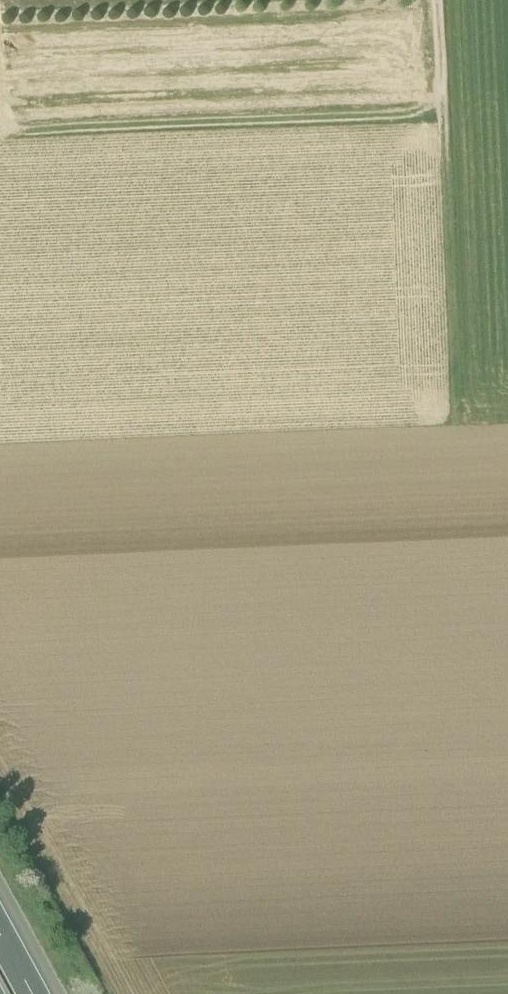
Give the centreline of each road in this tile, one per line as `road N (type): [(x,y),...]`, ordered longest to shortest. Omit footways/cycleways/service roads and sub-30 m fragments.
road 1 (track): [(438,0),(454,424)]

